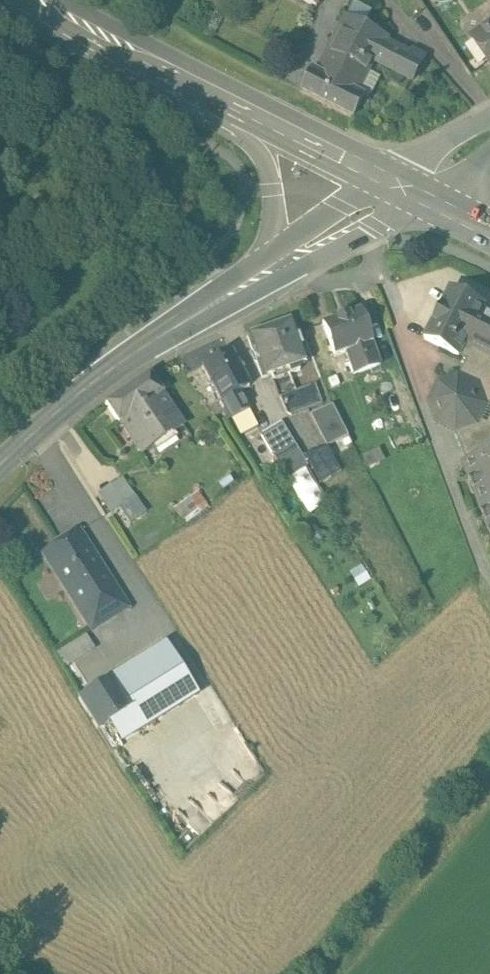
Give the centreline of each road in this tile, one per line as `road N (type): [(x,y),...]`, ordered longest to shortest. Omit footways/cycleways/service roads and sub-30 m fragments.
road 1 (tertiary): [(0,466),(54,409),(246,283)]
road 2 (primary): [(38,0),(225,94)]
road 3 (primary): [(225,94),(264,155),(270,219),(246,283)]
road 4 (primary): [(225,94),(407,185)]
road 5 (tertiary): [(246,283),(407,185)]

